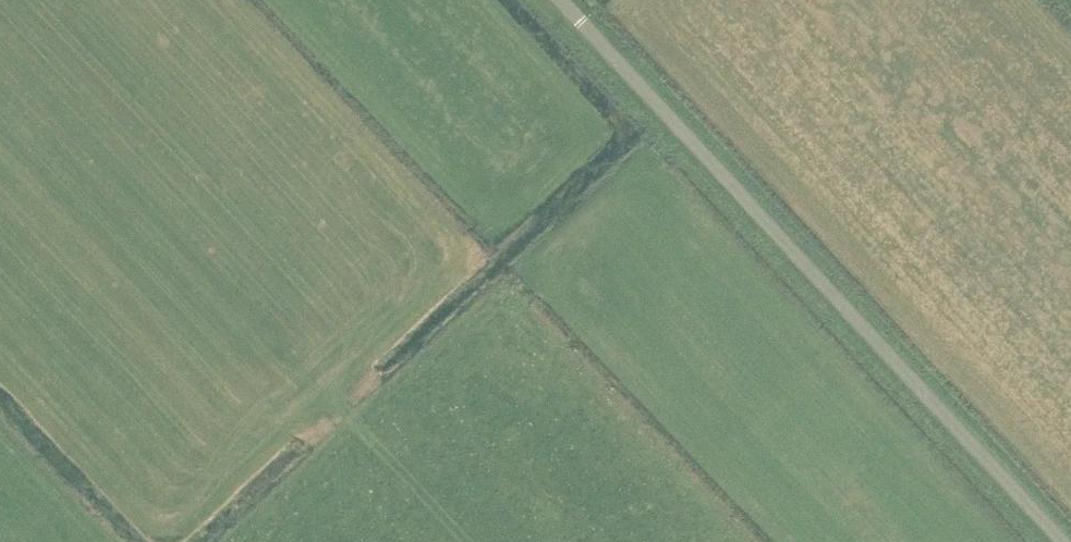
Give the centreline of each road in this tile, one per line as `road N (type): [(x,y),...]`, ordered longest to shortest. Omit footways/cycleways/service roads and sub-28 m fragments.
road 1 (unclassified): [(1052,541),(547,0)]

